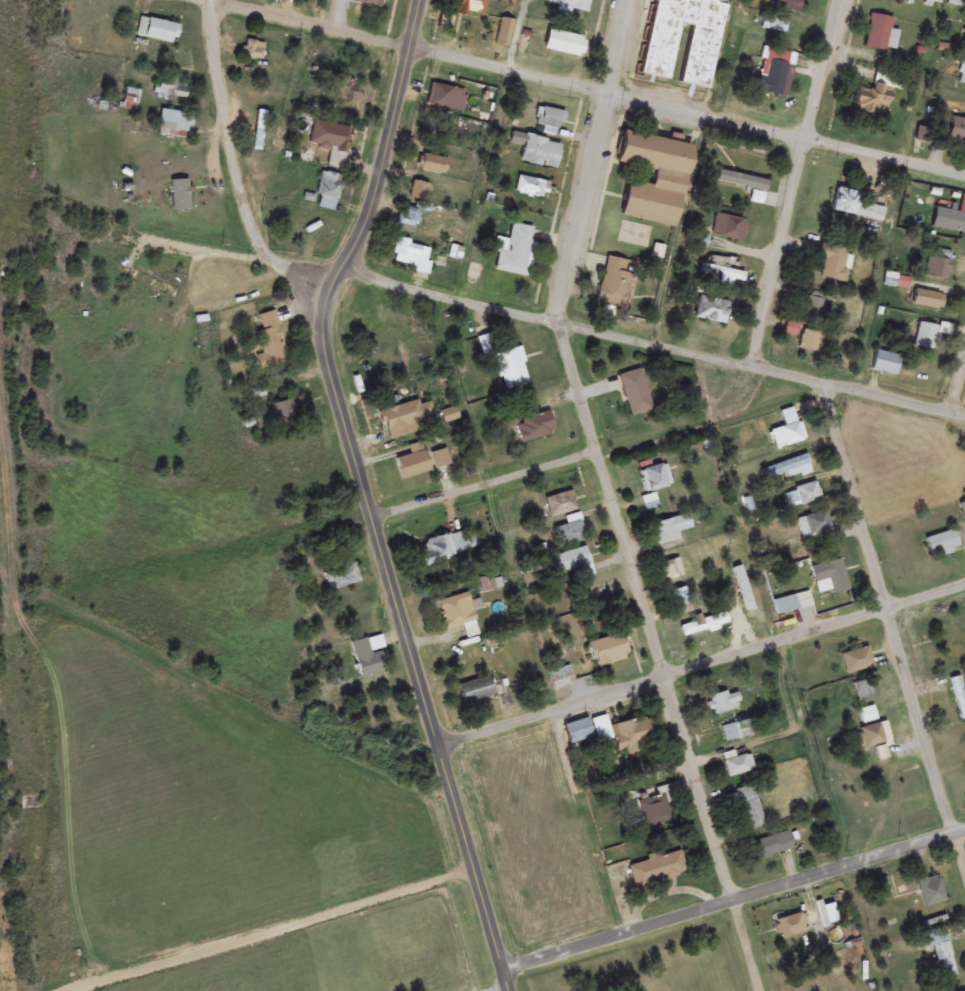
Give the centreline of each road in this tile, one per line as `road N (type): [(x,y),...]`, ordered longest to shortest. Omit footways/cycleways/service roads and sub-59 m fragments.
road 1 (residential): [(763,990),(559,325),(632,0)]
road 2 (residential): [(964,179),(200,0)]
road 3 (secondary): [(446,747),(329,359),(328,327),(350,275),(421,0)]
road 4 (residential): [(964,419),(350,275)]
road 5 (residential): [(446,747),(964,588)]
road 6 (residential): [(964,863),(826,386)]
road 7 (tertiary): [(503,969),(964,831)]
road 8 (residential): [(755,372),(840,0)]
road 9 (track): [(113,990),(148,987),(180,966),(472,869)]
road 10 (residential): [(350,275),(291,278),(268,261),(253,233),(226,130),(217,0)]
road 11 (secondary): [(510,990),(446,747)]
road 12 (residential): [(601,461),(826,386)]
road 13 (residential): [(377,523),(601,461)]

